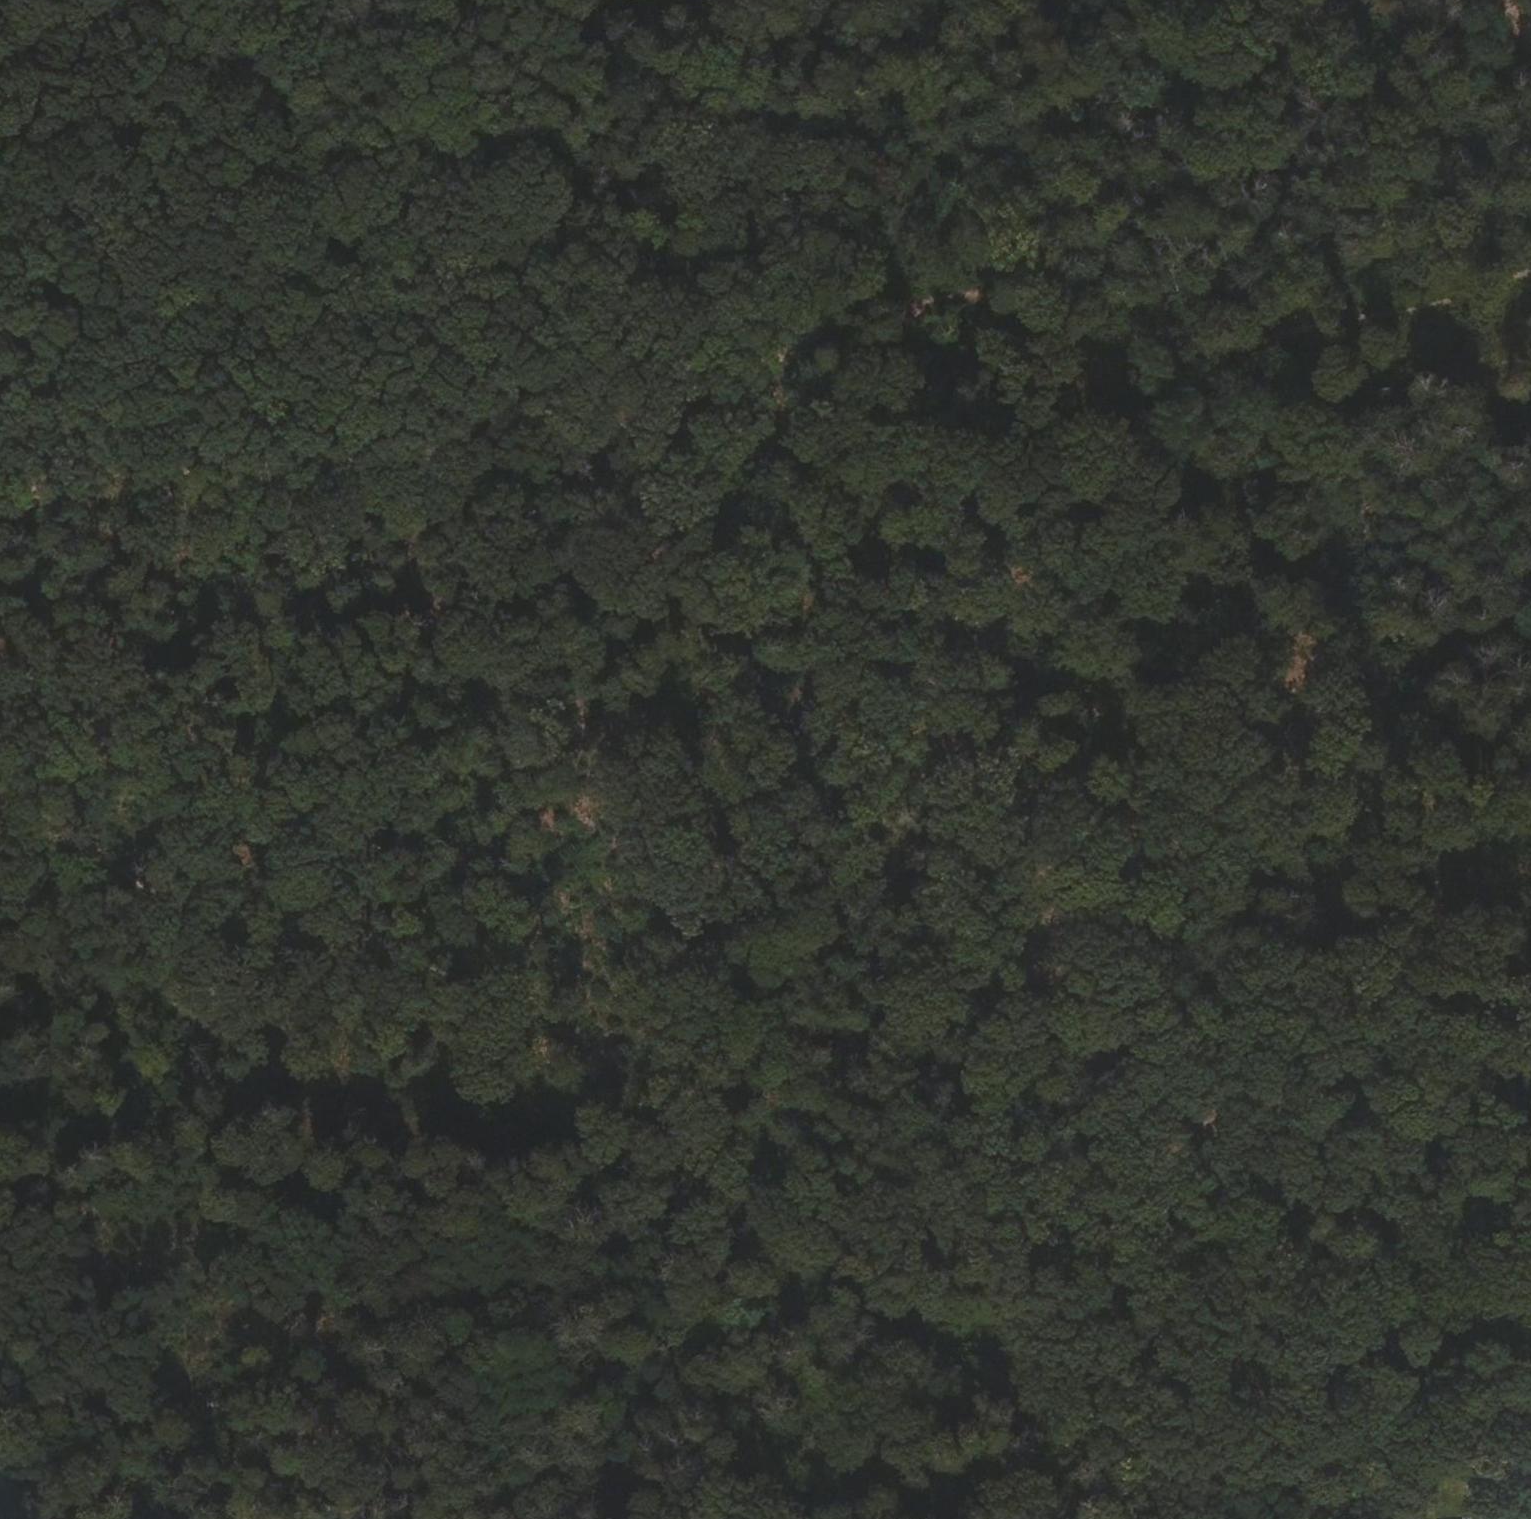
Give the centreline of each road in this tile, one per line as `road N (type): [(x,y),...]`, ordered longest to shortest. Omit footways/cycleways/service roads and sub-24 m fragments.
road 1 (track): [(1530,283),(1249,324),(972,309),(858,334),(663,421),(316,476),(0,512)]

